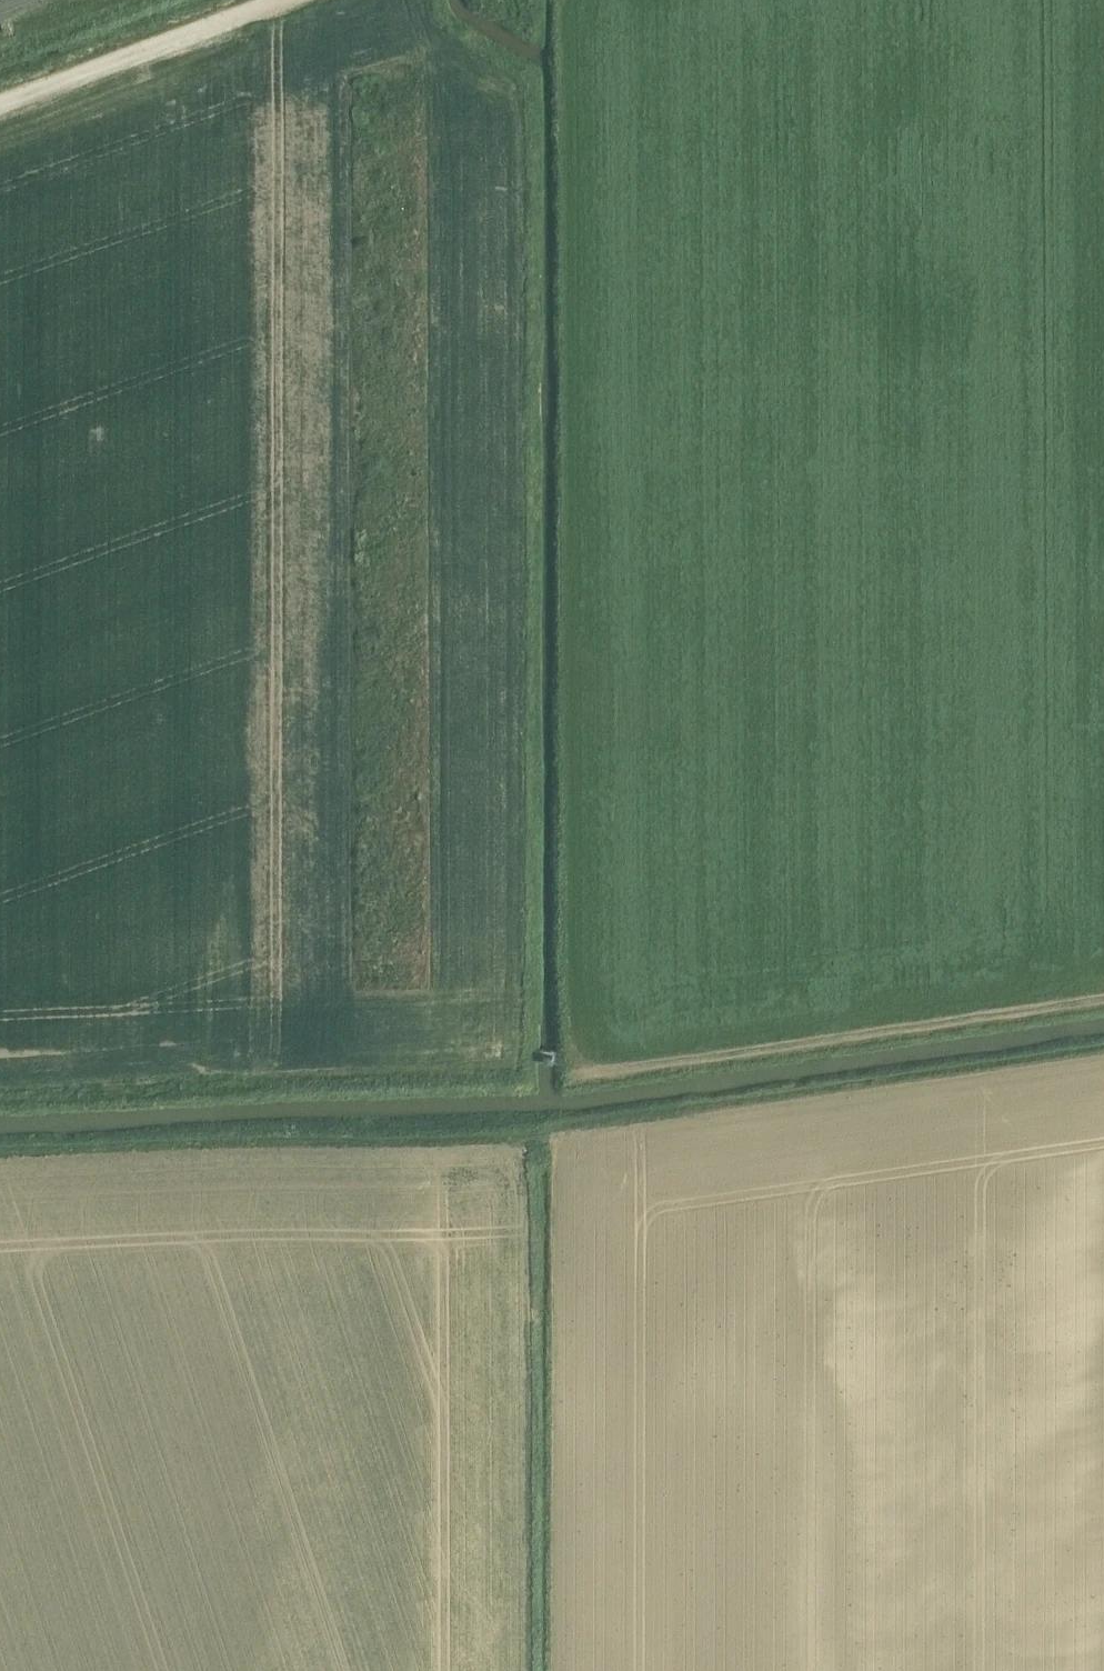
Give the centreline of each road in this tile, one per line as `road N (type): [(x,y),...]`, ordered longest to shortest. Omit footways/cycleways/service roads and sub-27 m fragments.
road 1 (track): [(532,1058),(1103,1002)]

